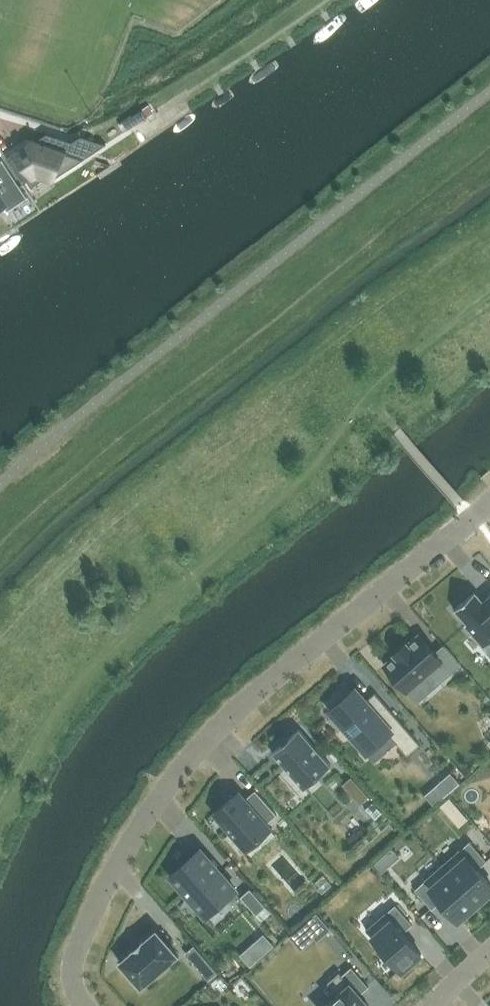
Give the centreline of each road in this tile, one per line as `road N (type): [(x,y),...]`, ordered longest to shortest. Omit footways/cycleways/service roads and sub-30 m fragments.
road 1 (residential): [(489,504),(287,668),(177,776),(135,834),(82,937),(75,978),(84,1005)]

